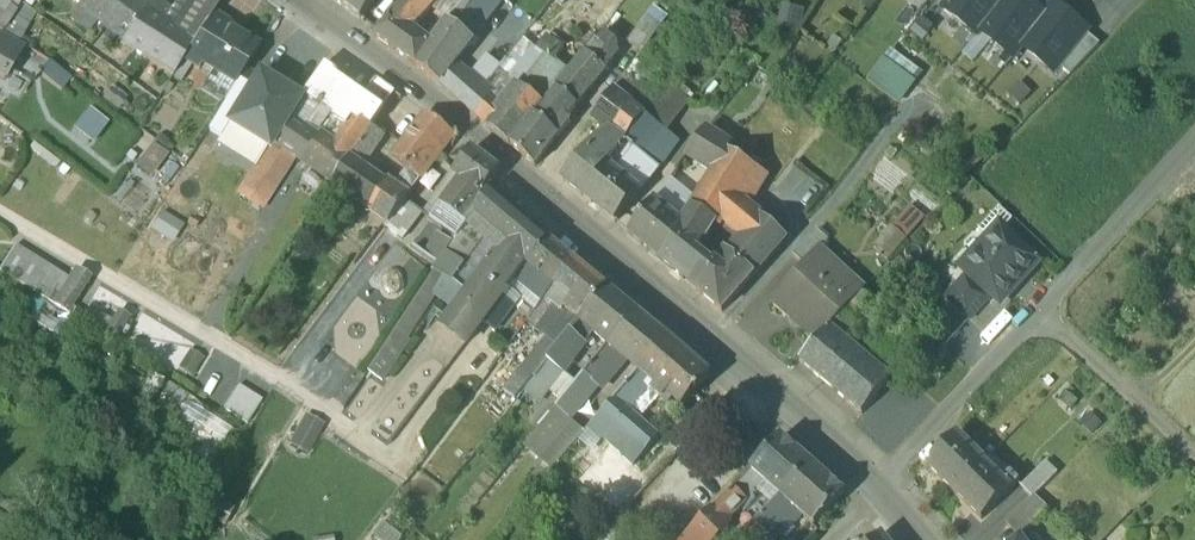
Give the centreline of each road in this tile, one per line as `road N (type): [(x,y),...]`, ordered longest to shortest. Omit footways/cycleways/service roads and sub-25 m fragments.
road 1 (tertiary): [(884,484),(833,432),(569,213),(296,0)]
road 2 (residential): [(1038,314),(1194,141)]
road 3 (residential): [(884,484),(1038,314)]
road 4 (residential): [(1038,314),(1194,454)]

